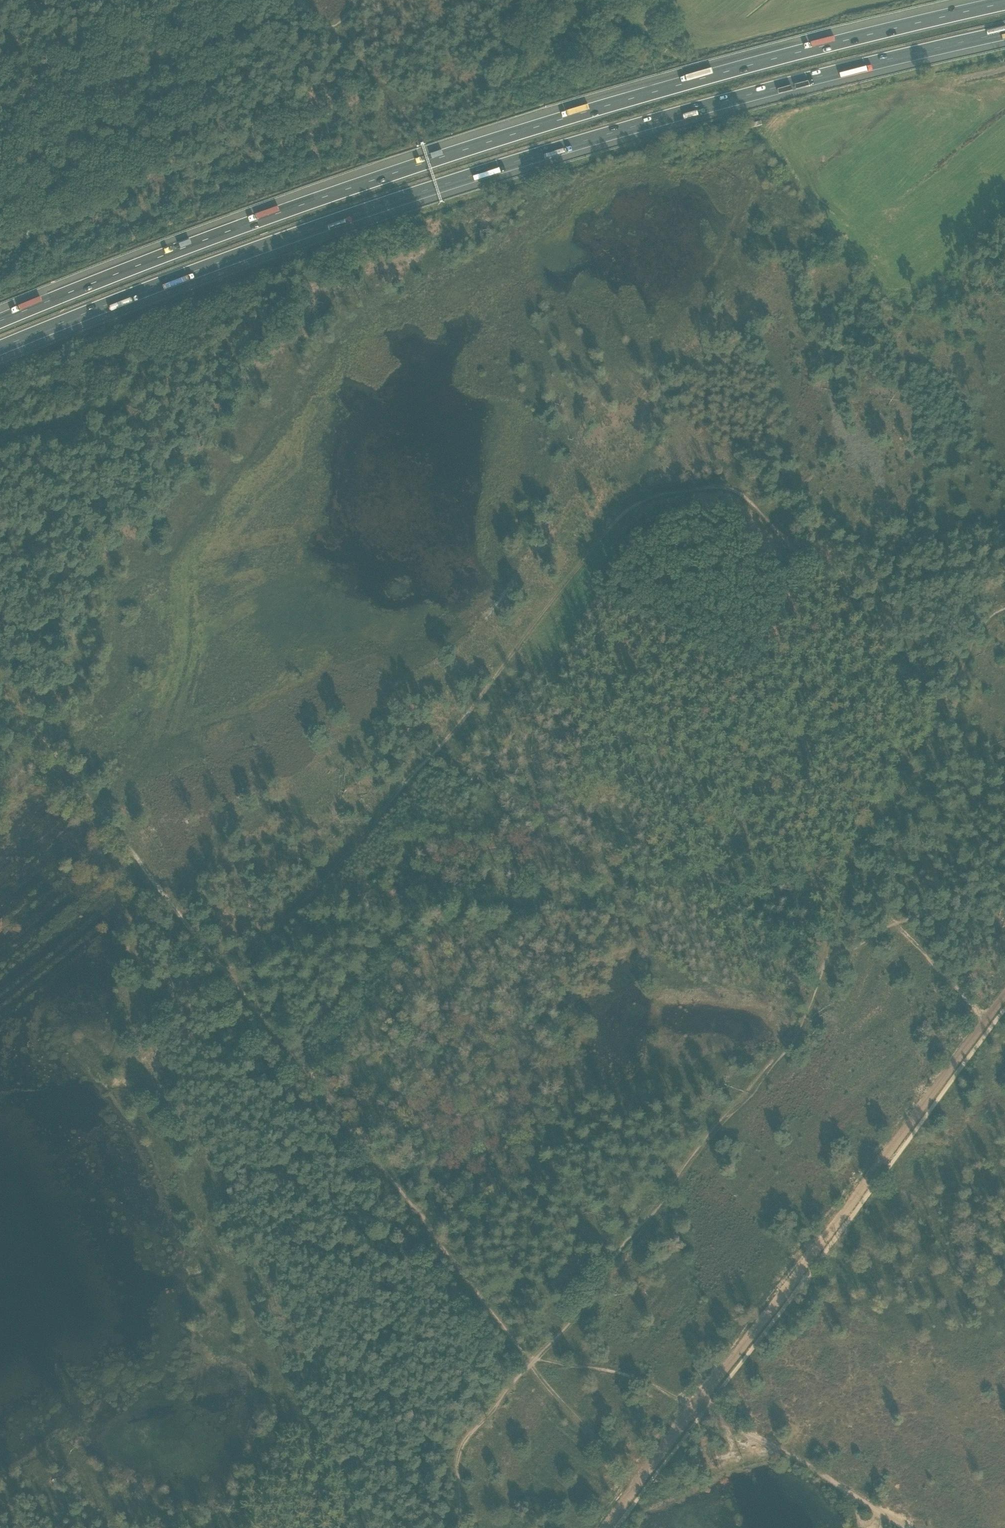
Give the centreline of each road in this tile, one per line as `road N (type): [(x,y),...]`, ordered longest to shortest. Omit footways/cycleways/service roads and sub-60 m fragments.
road 1 (motorway): [(1004,3),(752,64),(518,132),(0,321)]
road 2 (motorway): [(0,348),(456,180),(771,89),(1004,32)]
road 3 (track): [(0,366),(438,216),(729,128),(1004,70)]
road 4 (track): [(228,973),(617,516),(655,487),(731,480),(758,497),(904,657),(938,710)]
road 5 (track): [(938,710),(922,768),(853,840),(824,964),(790,1044),(757,1089),(727,1112),(531,1365)]
road 6 (track): [(1004,996),(605,1527)]
road 7 (track): [(531,1365),(228,973)]
road 8 (track): [(228,973),(21,698)]
road 9 (track): [(909,1527),(707,1406)]
road 10 (track): [(531,1365),(616,1372),(707,1406)]
road 11 (track): [(648,1485),(531,1365)]
road 12 (track): [(325,30),(419,134)]
road 13 (track): [(1004,609),(980,629),(938,710)]

